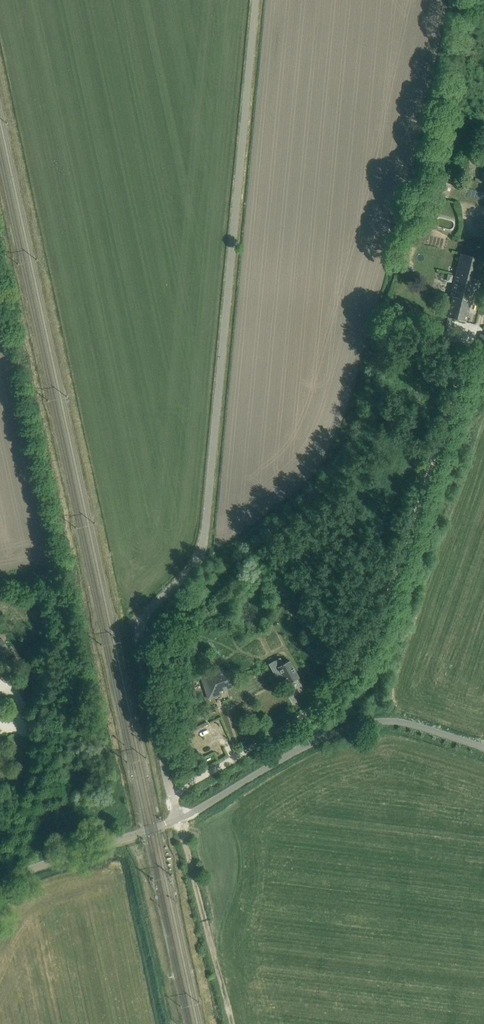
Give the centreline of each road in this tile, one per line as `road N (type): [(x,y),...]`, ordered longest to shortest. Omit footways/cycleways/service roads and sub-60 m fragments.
road 1 (unclassified): [(256,0),(202,548),(139,629),(178,819)]
road 2 (track): [(171,795),(299,718),(352,666),(378,619),(470,352)]
road 3 (unclassified): [(483,747),(414,725),(367,723),(318,740),(178,819)]
road 4 (unclassified): [(178,819),(40,865),(0,891)]

